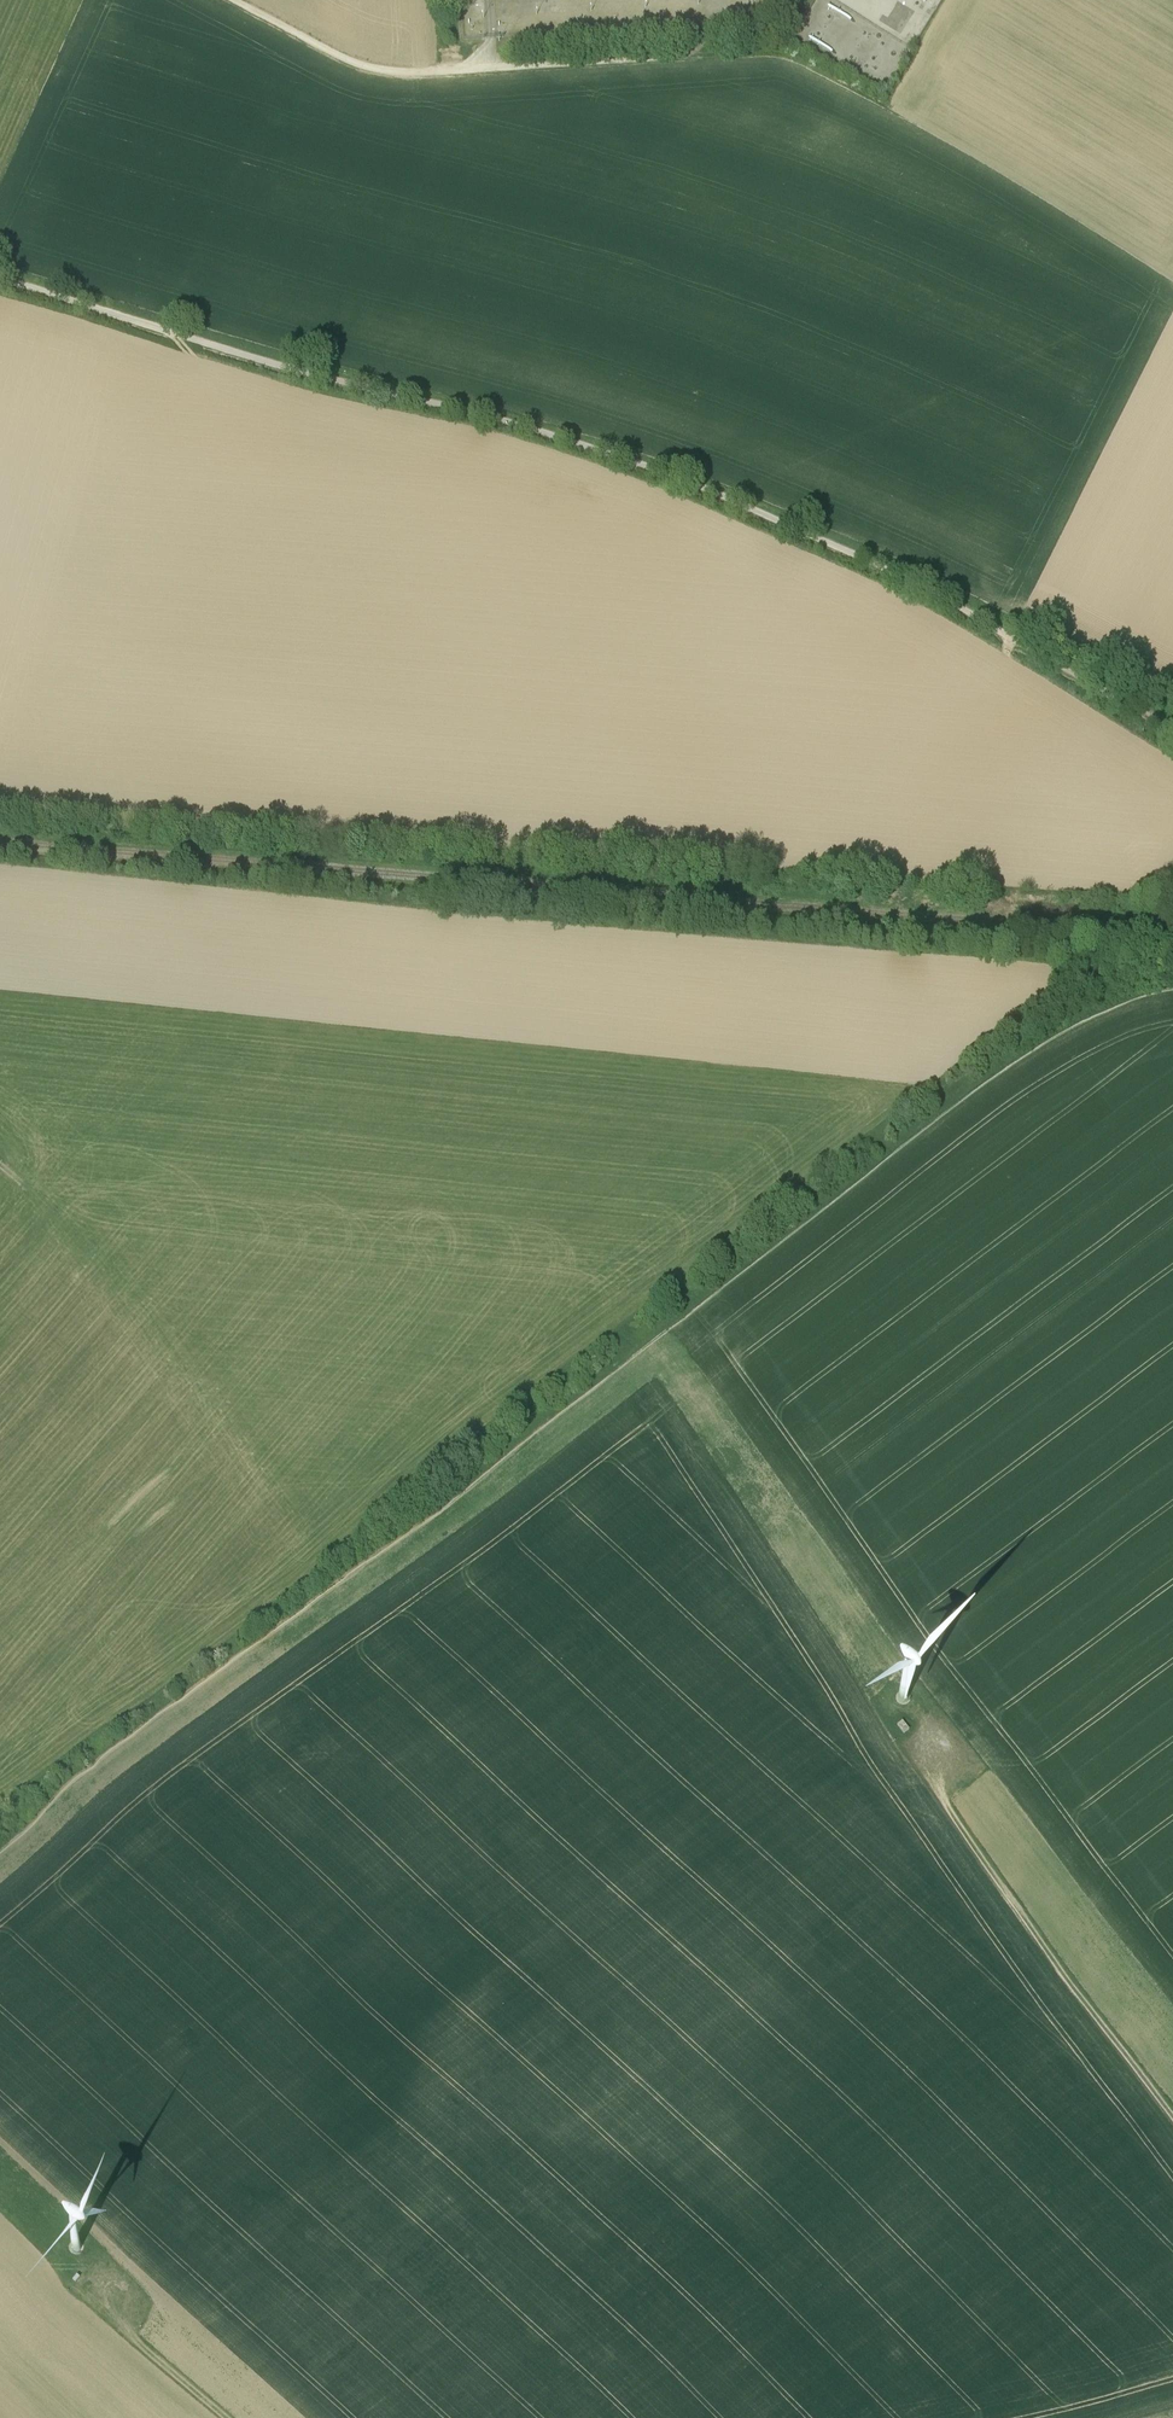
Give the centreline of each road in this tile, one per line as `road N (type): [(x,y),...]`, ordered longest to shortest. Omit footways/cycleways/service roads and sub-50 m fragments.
road 1 (unclassified): [(1172,725),(919,584),(684,479),(0,277)]
road 2 (track): [(1172,2127),(937,1794)]
road 3 (track): [(223,2417),(129,2332)]

